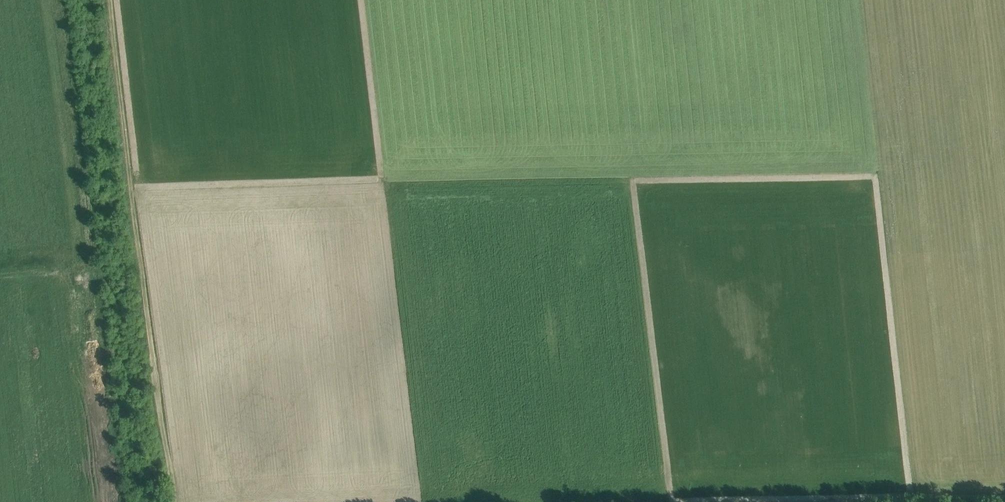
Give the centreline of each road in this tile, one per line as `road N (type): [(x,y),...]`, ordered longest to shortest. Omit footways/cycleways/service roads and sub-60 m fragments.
road 1 (track): [(109,0),(173,501)]
road 2 (track): [(1004,491),(670,501)]

